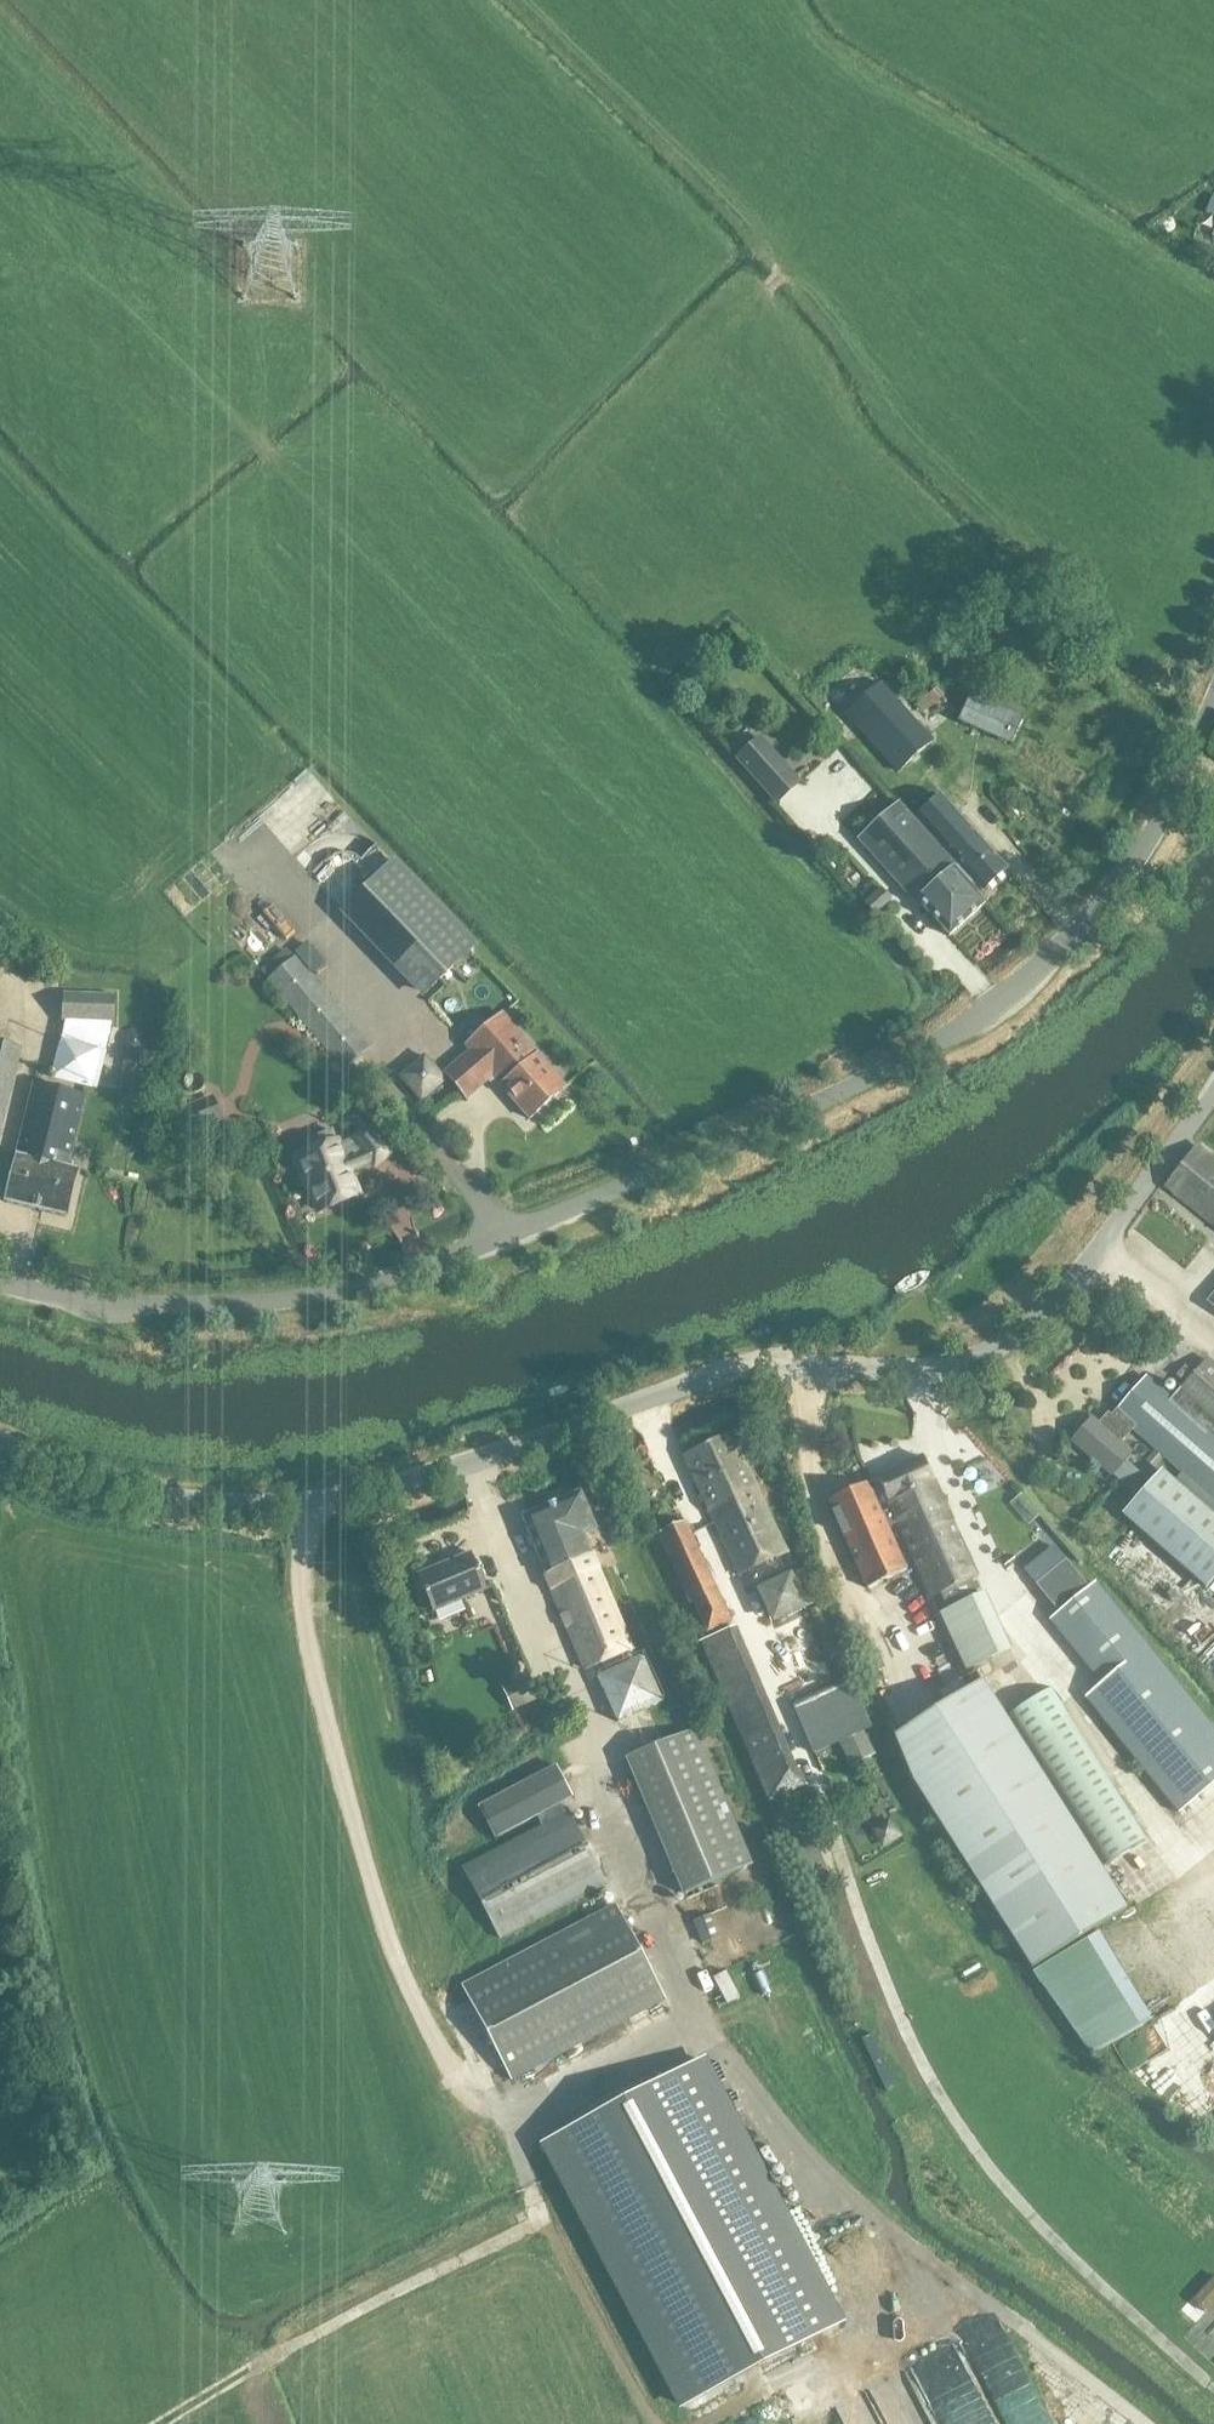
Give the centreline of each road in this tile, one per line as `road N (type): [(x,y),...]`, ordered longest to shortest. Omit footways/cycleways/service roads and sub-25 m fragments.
road 1 (unclassified): [(0,1287),(81,1305),(301,1301),(404,1278),(805,1113),(993,1013),(1124,891),(1183,790),(1213,715)]
road 2 (unclassified): [(0,1444),(198,1501),(329,1493),(472,1461),(693,1385),(751,1373),(889,1371),(974,1359),(1047,1306),(1108,1244),(1213,1092)]
road 3 (track): [(159,2423),(543,2217),(508,2118),(467,2083),(428,2026),(387,1931),(301,1599),(300,1495)]
road 4 (track): [(1213,2388),(1059,2244),(956,2117),(880,1968),(812,1775),(642,1401)]
road 5 (track): [(238,421),(858,1085)]
road 6 (track): [(508,2118),(702,2009),(757,2097),(920,2259),(1056,2343),(1146,2423)]
road 7 (track): [(472,1461),(651,1930),(702,2009)]
road 8 (track): [(1213,1845),(1170,1842),(1018,1624),(930,1437),(919,1368)]
road 9 (track): [(1108,1244),(1213,1341)]

